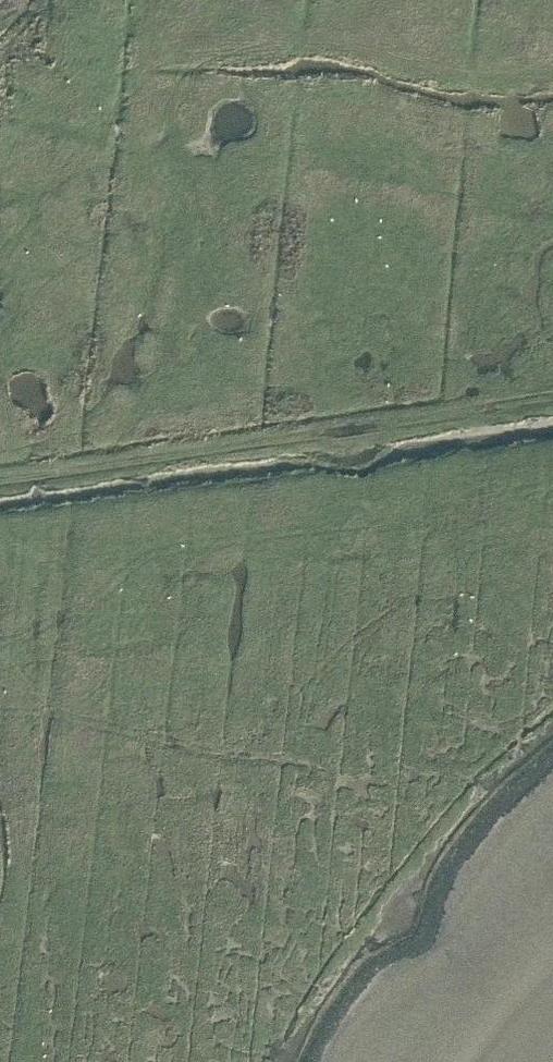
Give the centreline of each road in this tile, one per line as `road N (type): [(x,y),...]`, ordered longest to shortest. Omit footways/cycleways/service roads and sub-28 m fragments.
road 1 (track): [(0,475),(552,393)]

